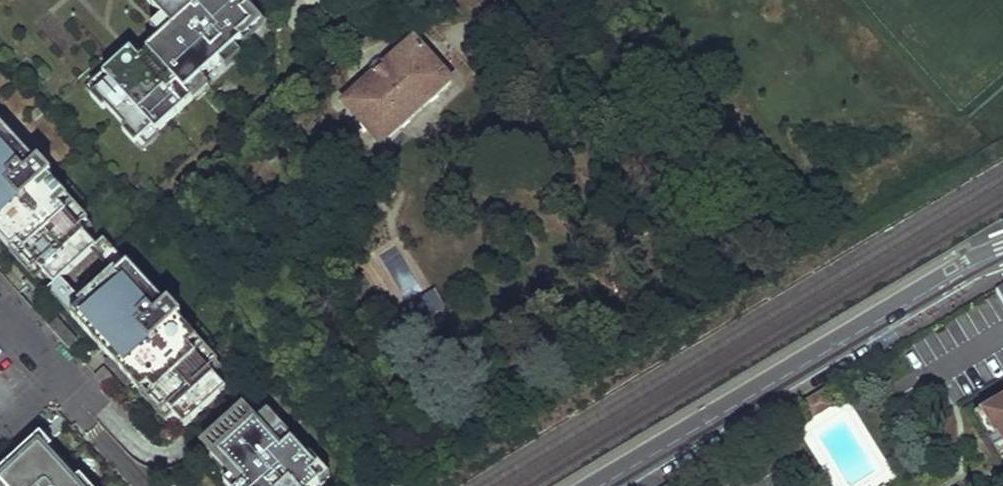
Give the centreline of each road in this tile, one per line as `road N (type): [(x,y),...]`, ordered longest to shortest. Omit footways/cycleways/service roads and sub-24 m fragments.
road 1 (residential): [(1002,253),(600,485)]
road 2 (residential): [(0,432),(42,394),(50,375),(44,353),(0,306)]

